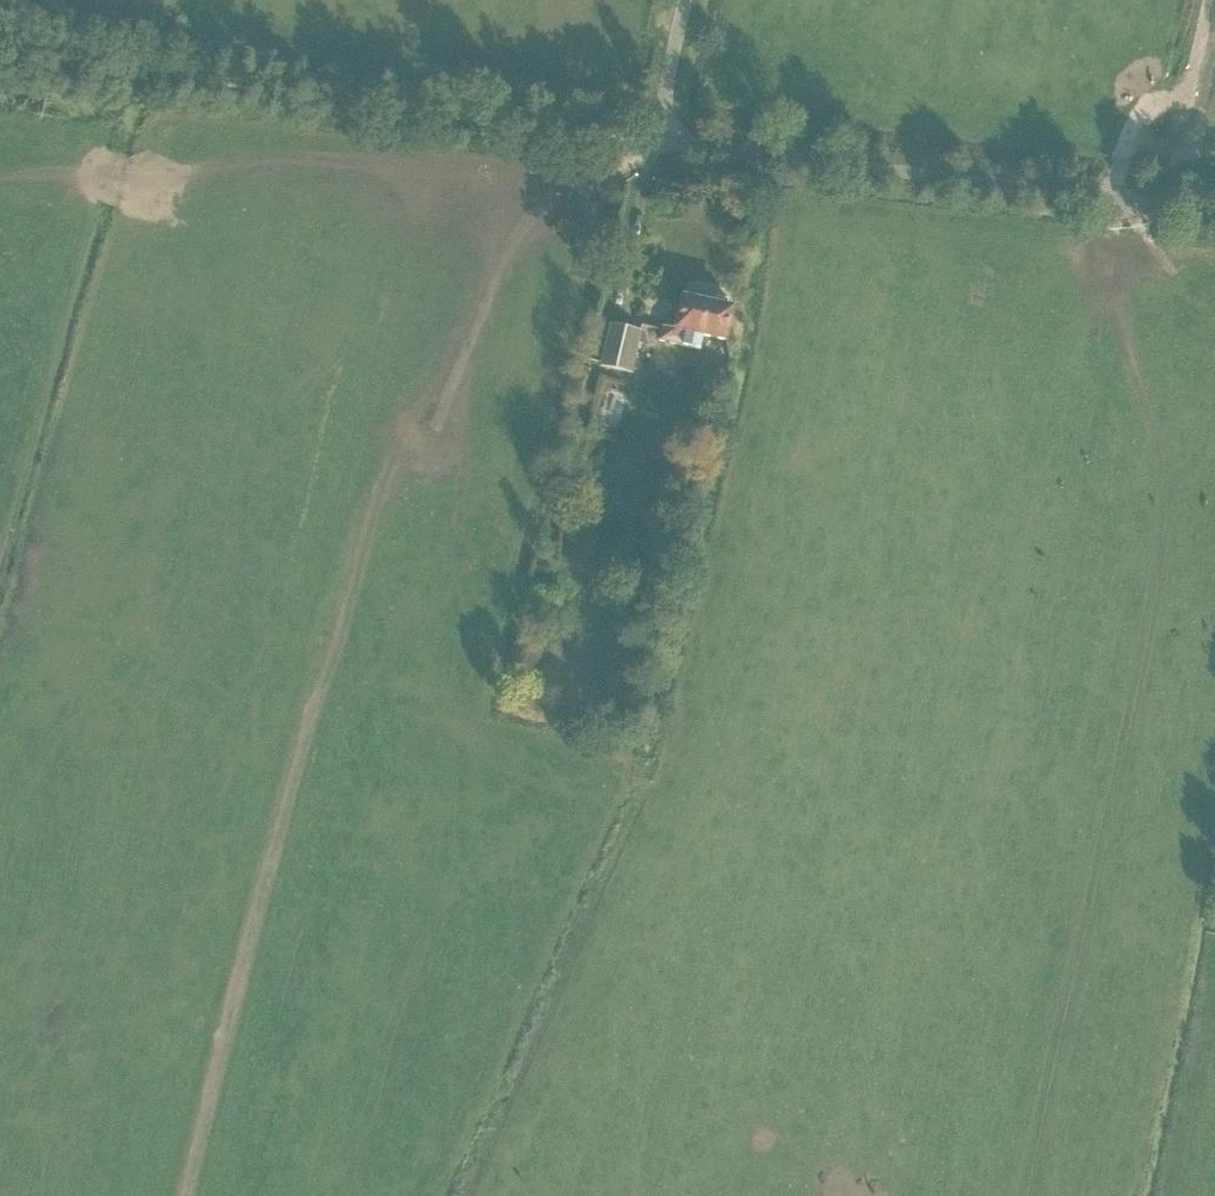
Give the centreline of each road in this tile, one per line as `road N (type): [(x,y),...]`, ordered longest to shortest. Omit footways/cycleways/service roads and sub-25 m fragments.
road 1 (unclassified): [(1214,216),(676,140),(661,100),(684,0)]

